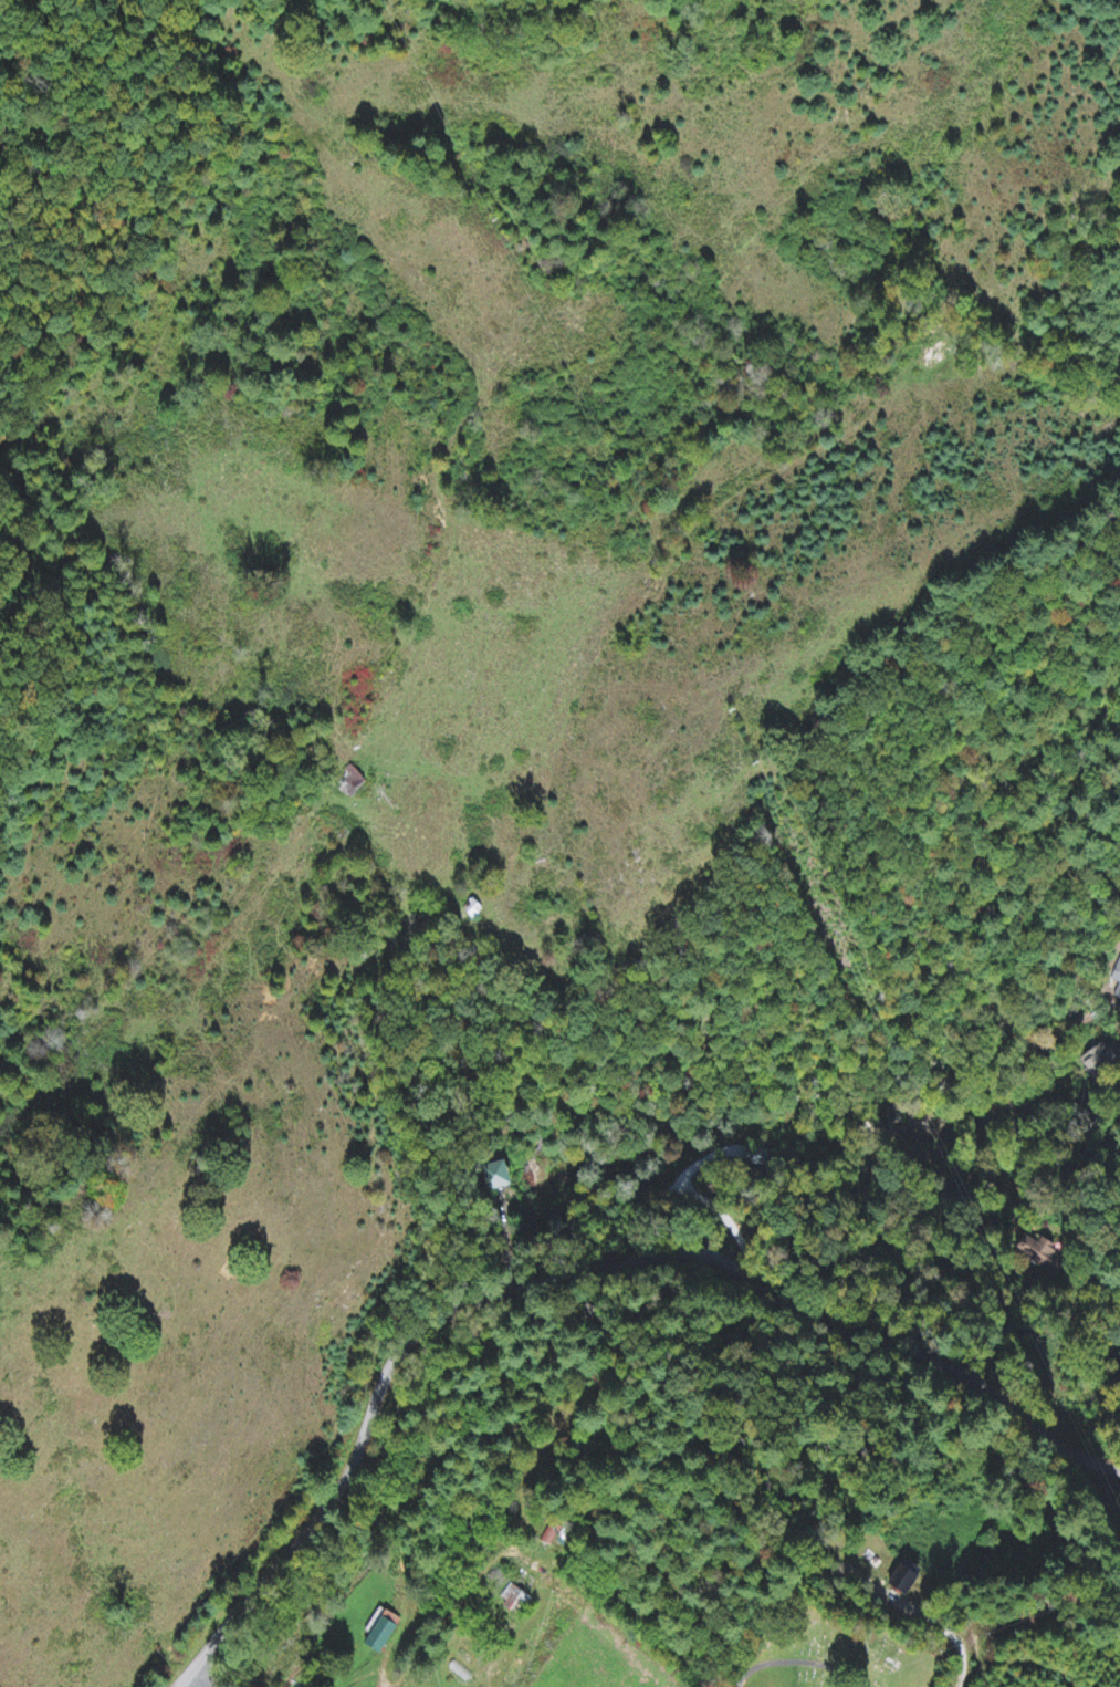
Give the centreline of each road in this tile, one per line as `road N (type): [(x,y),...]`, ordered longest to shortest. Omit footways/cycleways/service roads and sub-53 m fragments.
road 1 (residential): [(1119,1469),(1050,1440),(982,1383),(792,1305),(715,1257),(679,1252),(546,1279)]
road 2 (residential): [(517,1288),(470,1303),(416,1337),(399,1357),(339,1493),(188,1680)]

